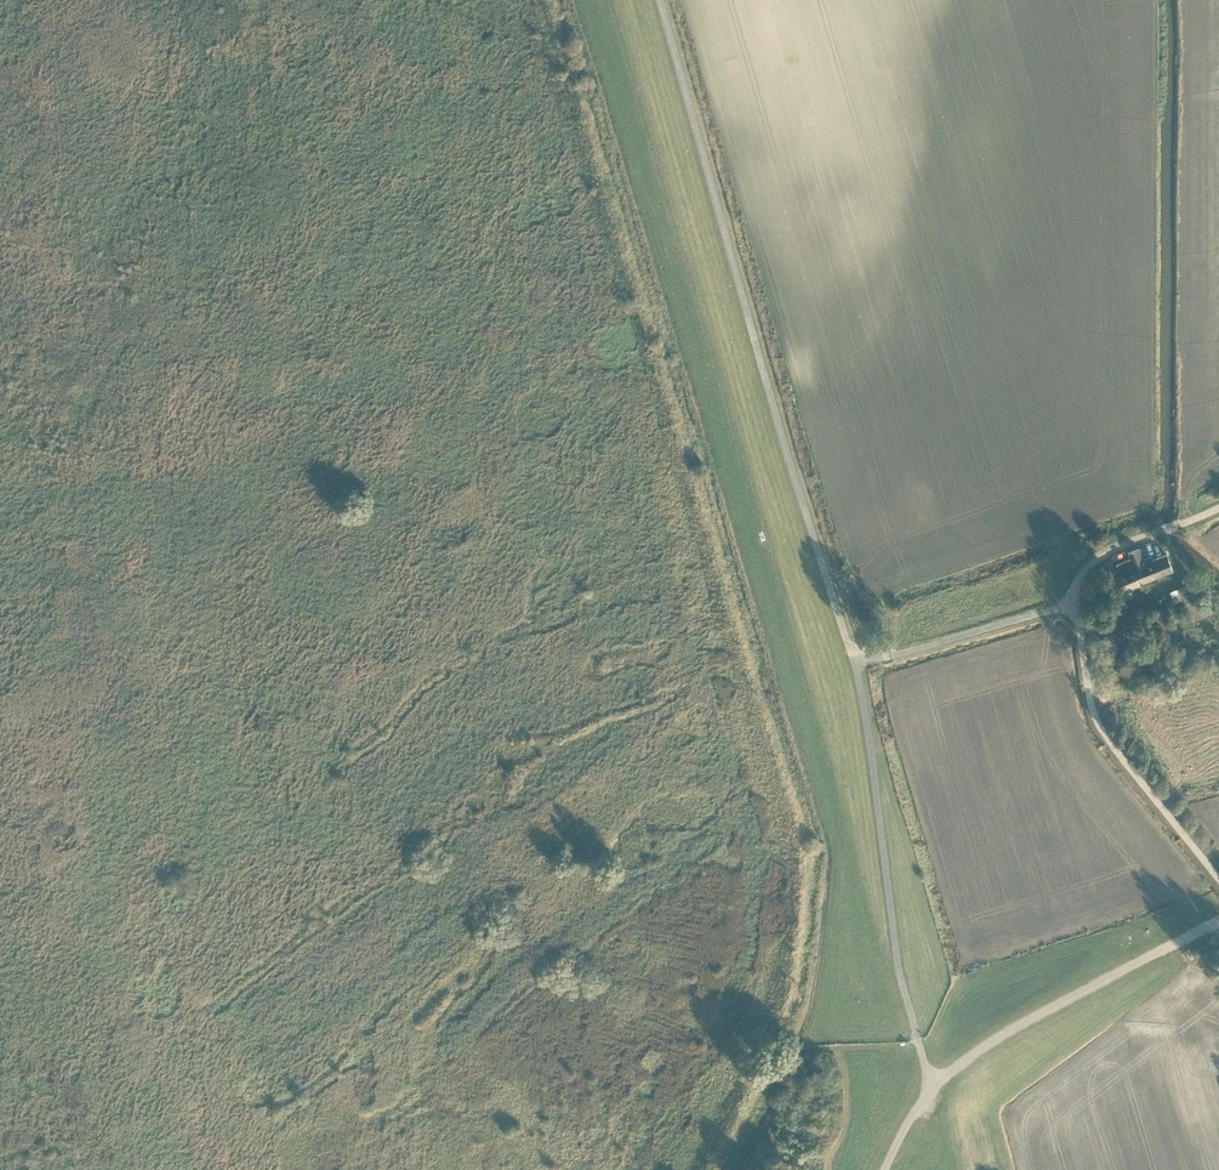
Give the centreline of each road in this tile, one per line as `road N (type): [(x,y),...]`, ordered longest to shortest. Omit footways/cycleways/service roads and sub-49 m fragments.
road 1 (track): [(858,666),(811,536),(659,0)]
road 2 (track): [(931,1083),(899,956),(858,666)]
road 3 (track): [(1076,604),(1102,729),(1218,879)]
road 4 (track): [(1076,604),(858,666)]
road 5 (track): [(1218,507),(1097,558),(1076,604)]

